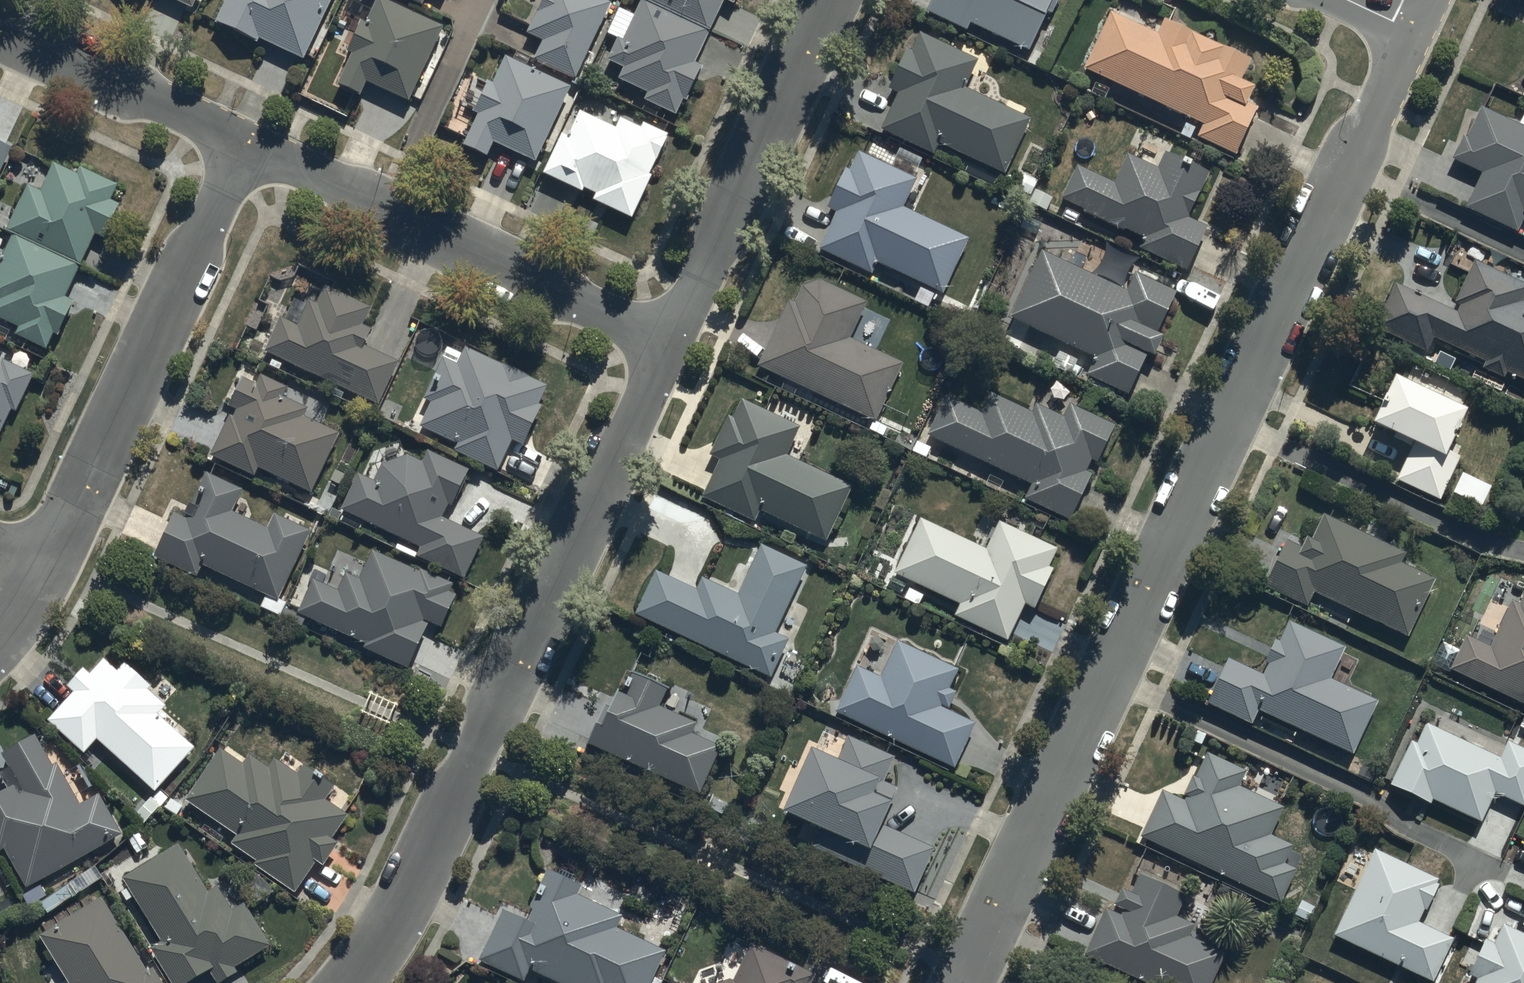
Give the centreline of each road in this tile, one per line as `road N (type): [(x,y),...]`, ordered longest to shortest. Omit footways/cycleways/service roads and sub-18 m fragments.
road 1 (residential): [(1411,30),(964,982)]
road 2 (residential): [(665,347),(388,940),(350,982)]
road 3 (residential): [(665,347),(243,145)]
road 4 (residential): [(243,145),(51,563)]
road 5 (residential): [(827,0),(665,347)]
road 6 (residential): [(243,145),(0,31)]

